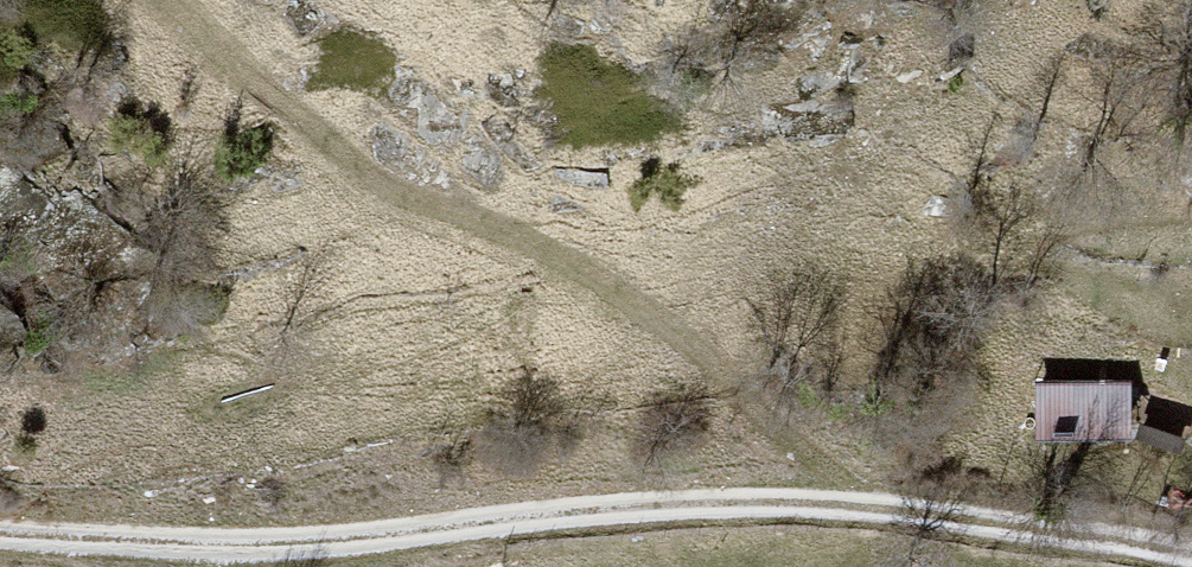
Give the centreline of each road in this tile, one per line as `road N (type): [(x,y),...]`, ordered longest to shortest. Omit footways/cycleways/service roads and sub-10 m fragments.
road 1 (track): [(0,544),(272,555),(756,513),(1043,537),(1175,566)]
road 2 (track): [(874,523),(662,319),(579,268),(404,194),(340,153),(169,0)]

